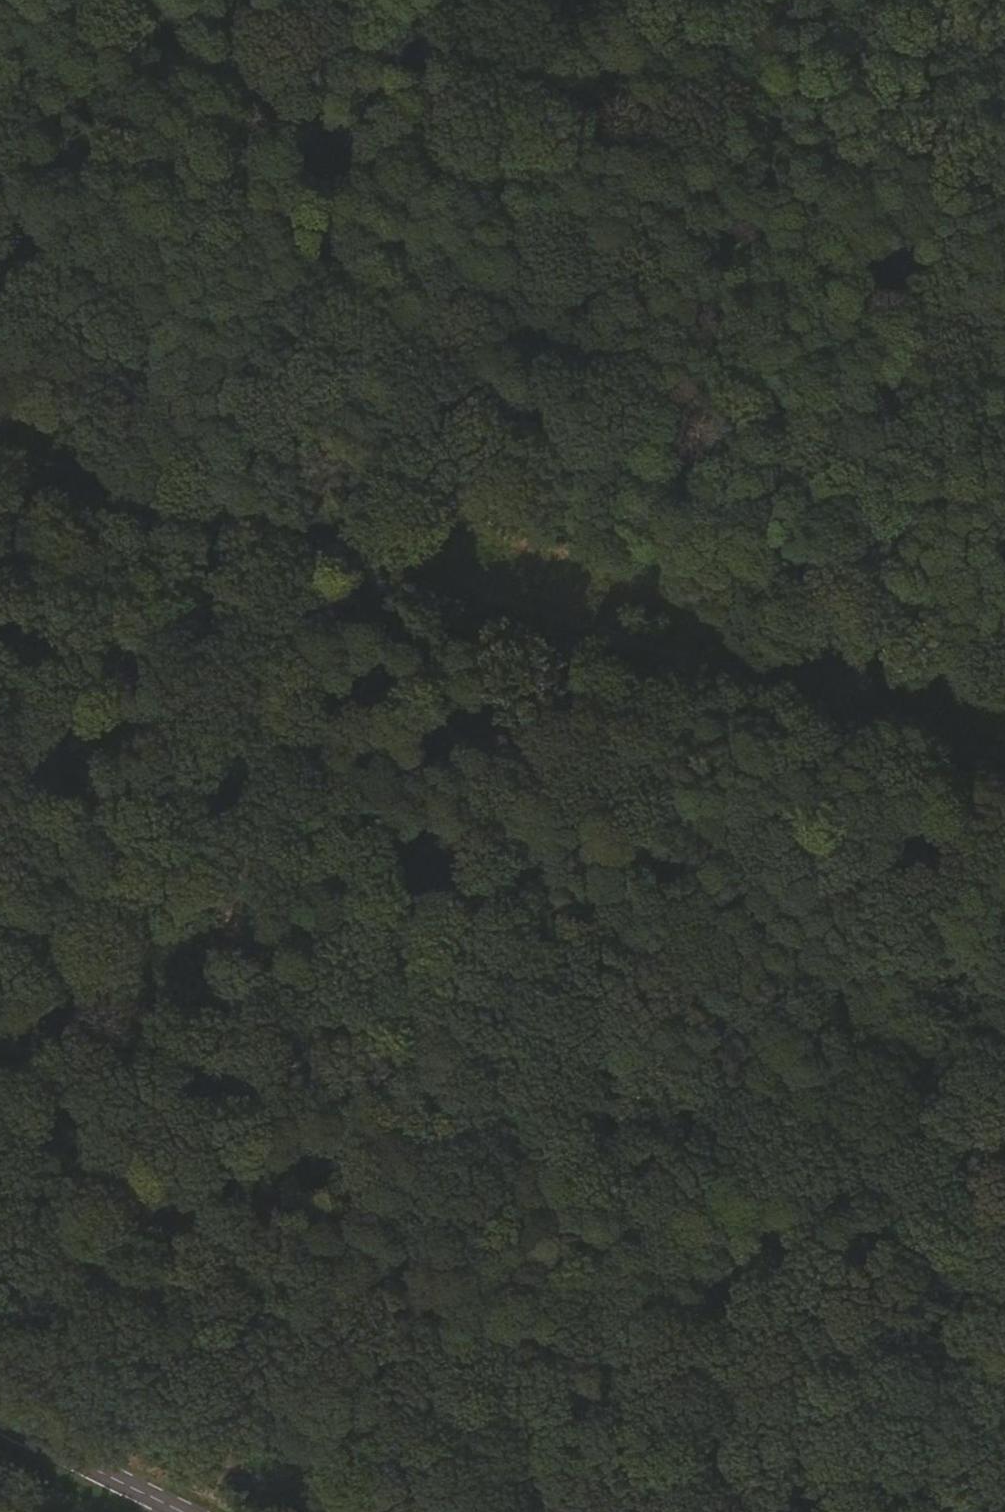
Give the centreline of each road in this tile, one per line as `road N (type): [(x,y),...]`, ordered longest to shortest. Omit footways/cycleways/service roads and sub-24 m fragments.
road 1 (track): [(0,458),(603,653),(1004,773)]
road 2 (tertiary): [(175,1511),(0,1421)]

